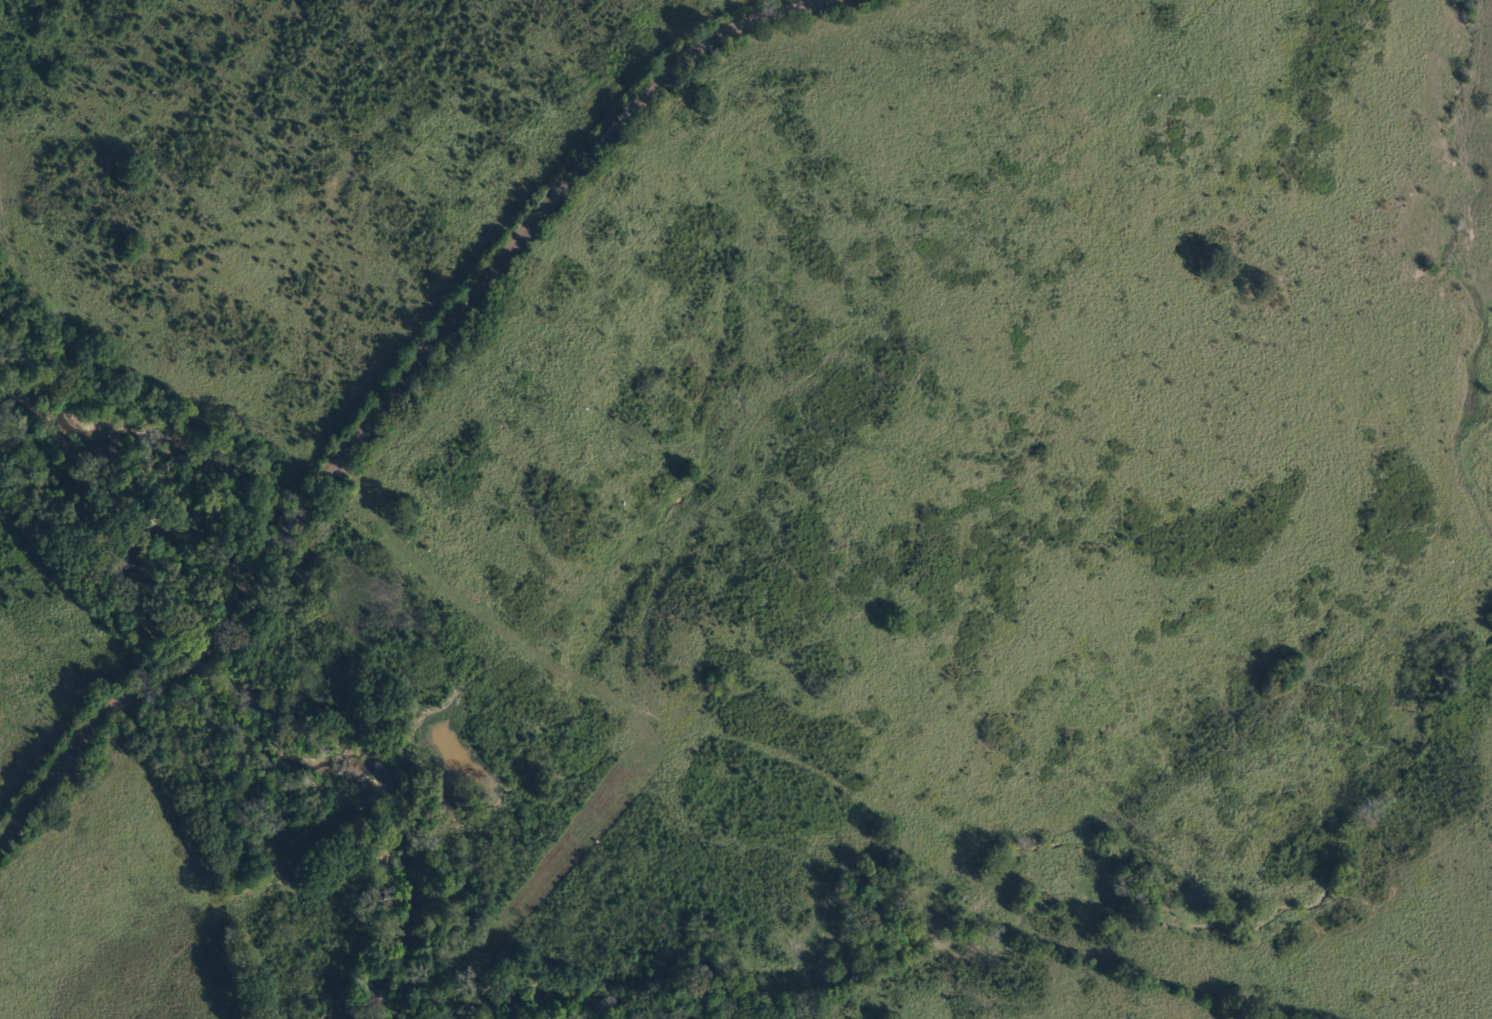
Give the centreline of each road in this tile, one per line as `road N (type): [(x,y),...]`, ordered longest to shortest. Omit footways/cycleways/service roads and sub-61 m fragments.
road 1 (residential): [(0,831),(65,738),(210,627),(235,577),(590,130),(685,45),(815,0)]

